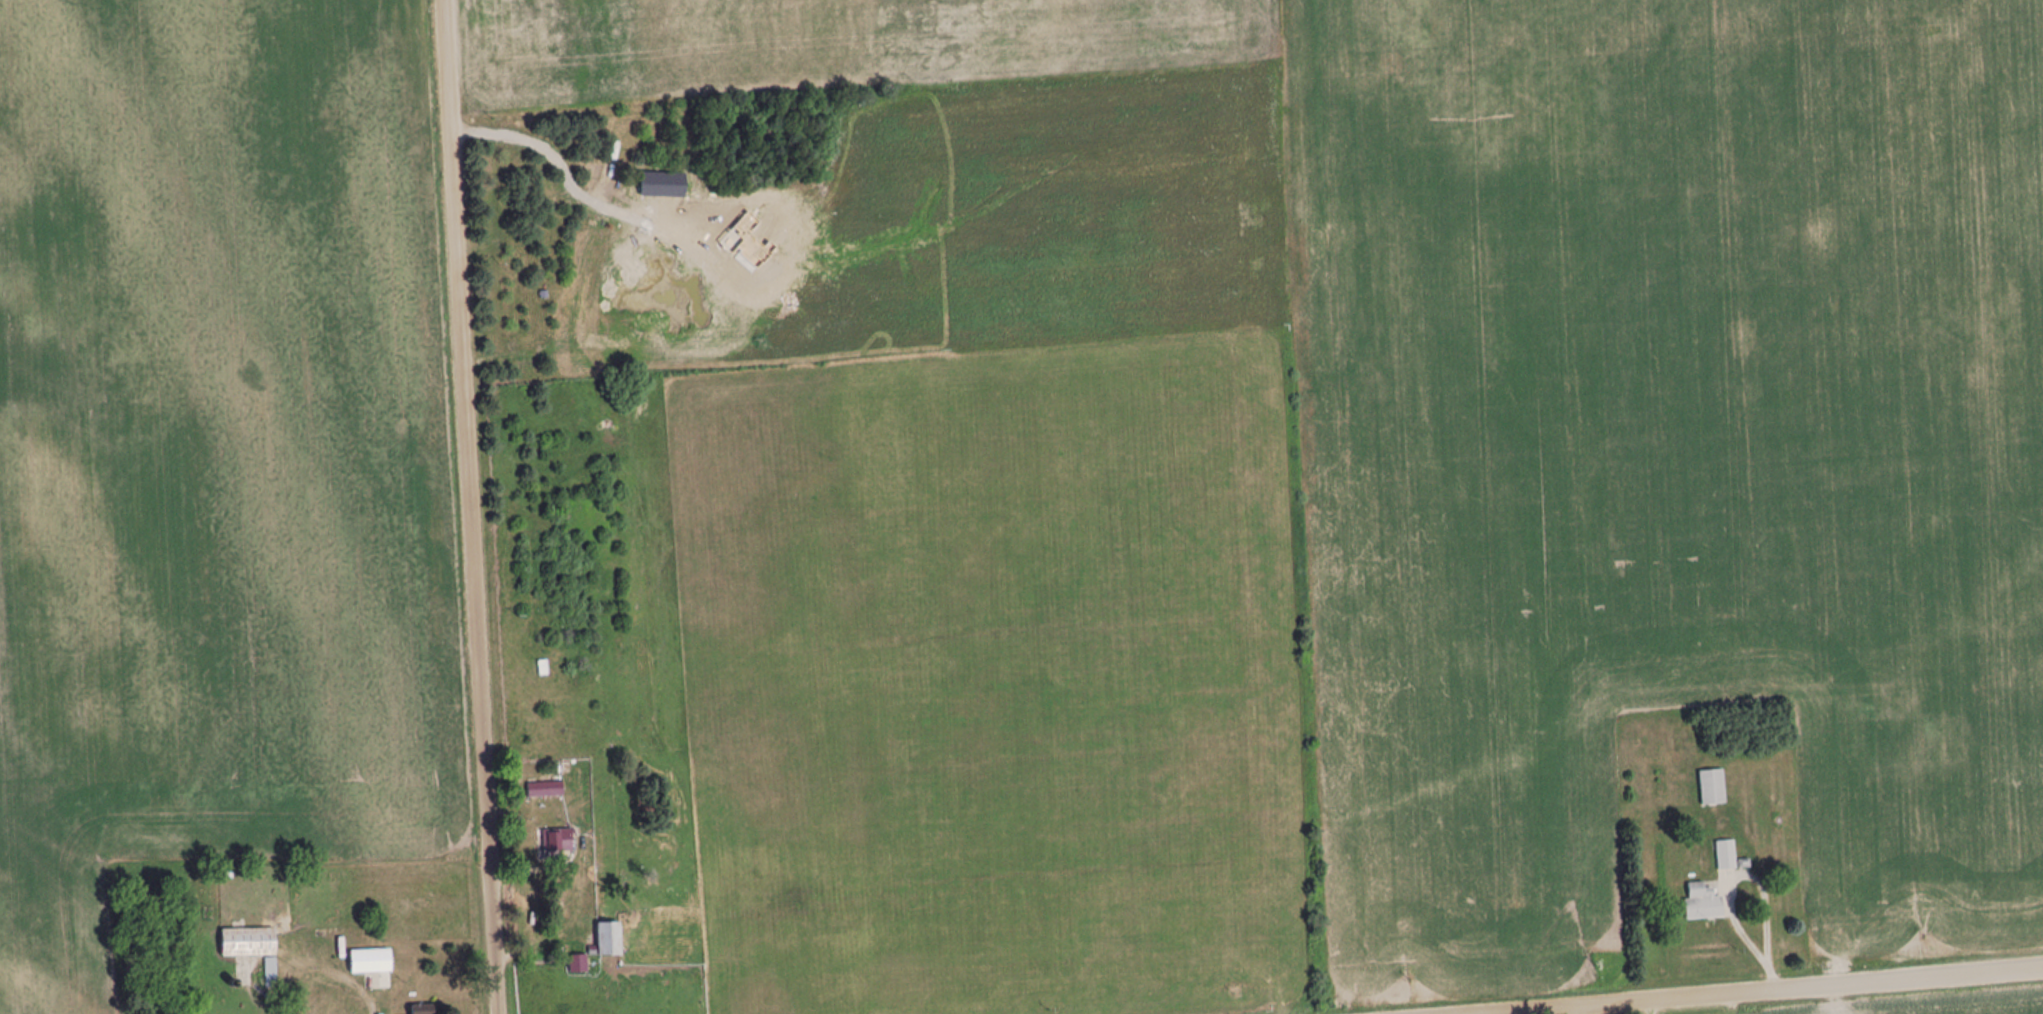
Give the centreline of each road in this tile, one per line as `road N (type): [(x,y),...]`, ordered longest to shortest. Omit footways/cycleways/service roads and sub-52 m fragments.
road 1 (residential): [(496,1013),(441,0)]
road 2 (residential): [(1504,1013),(2042,968)]

